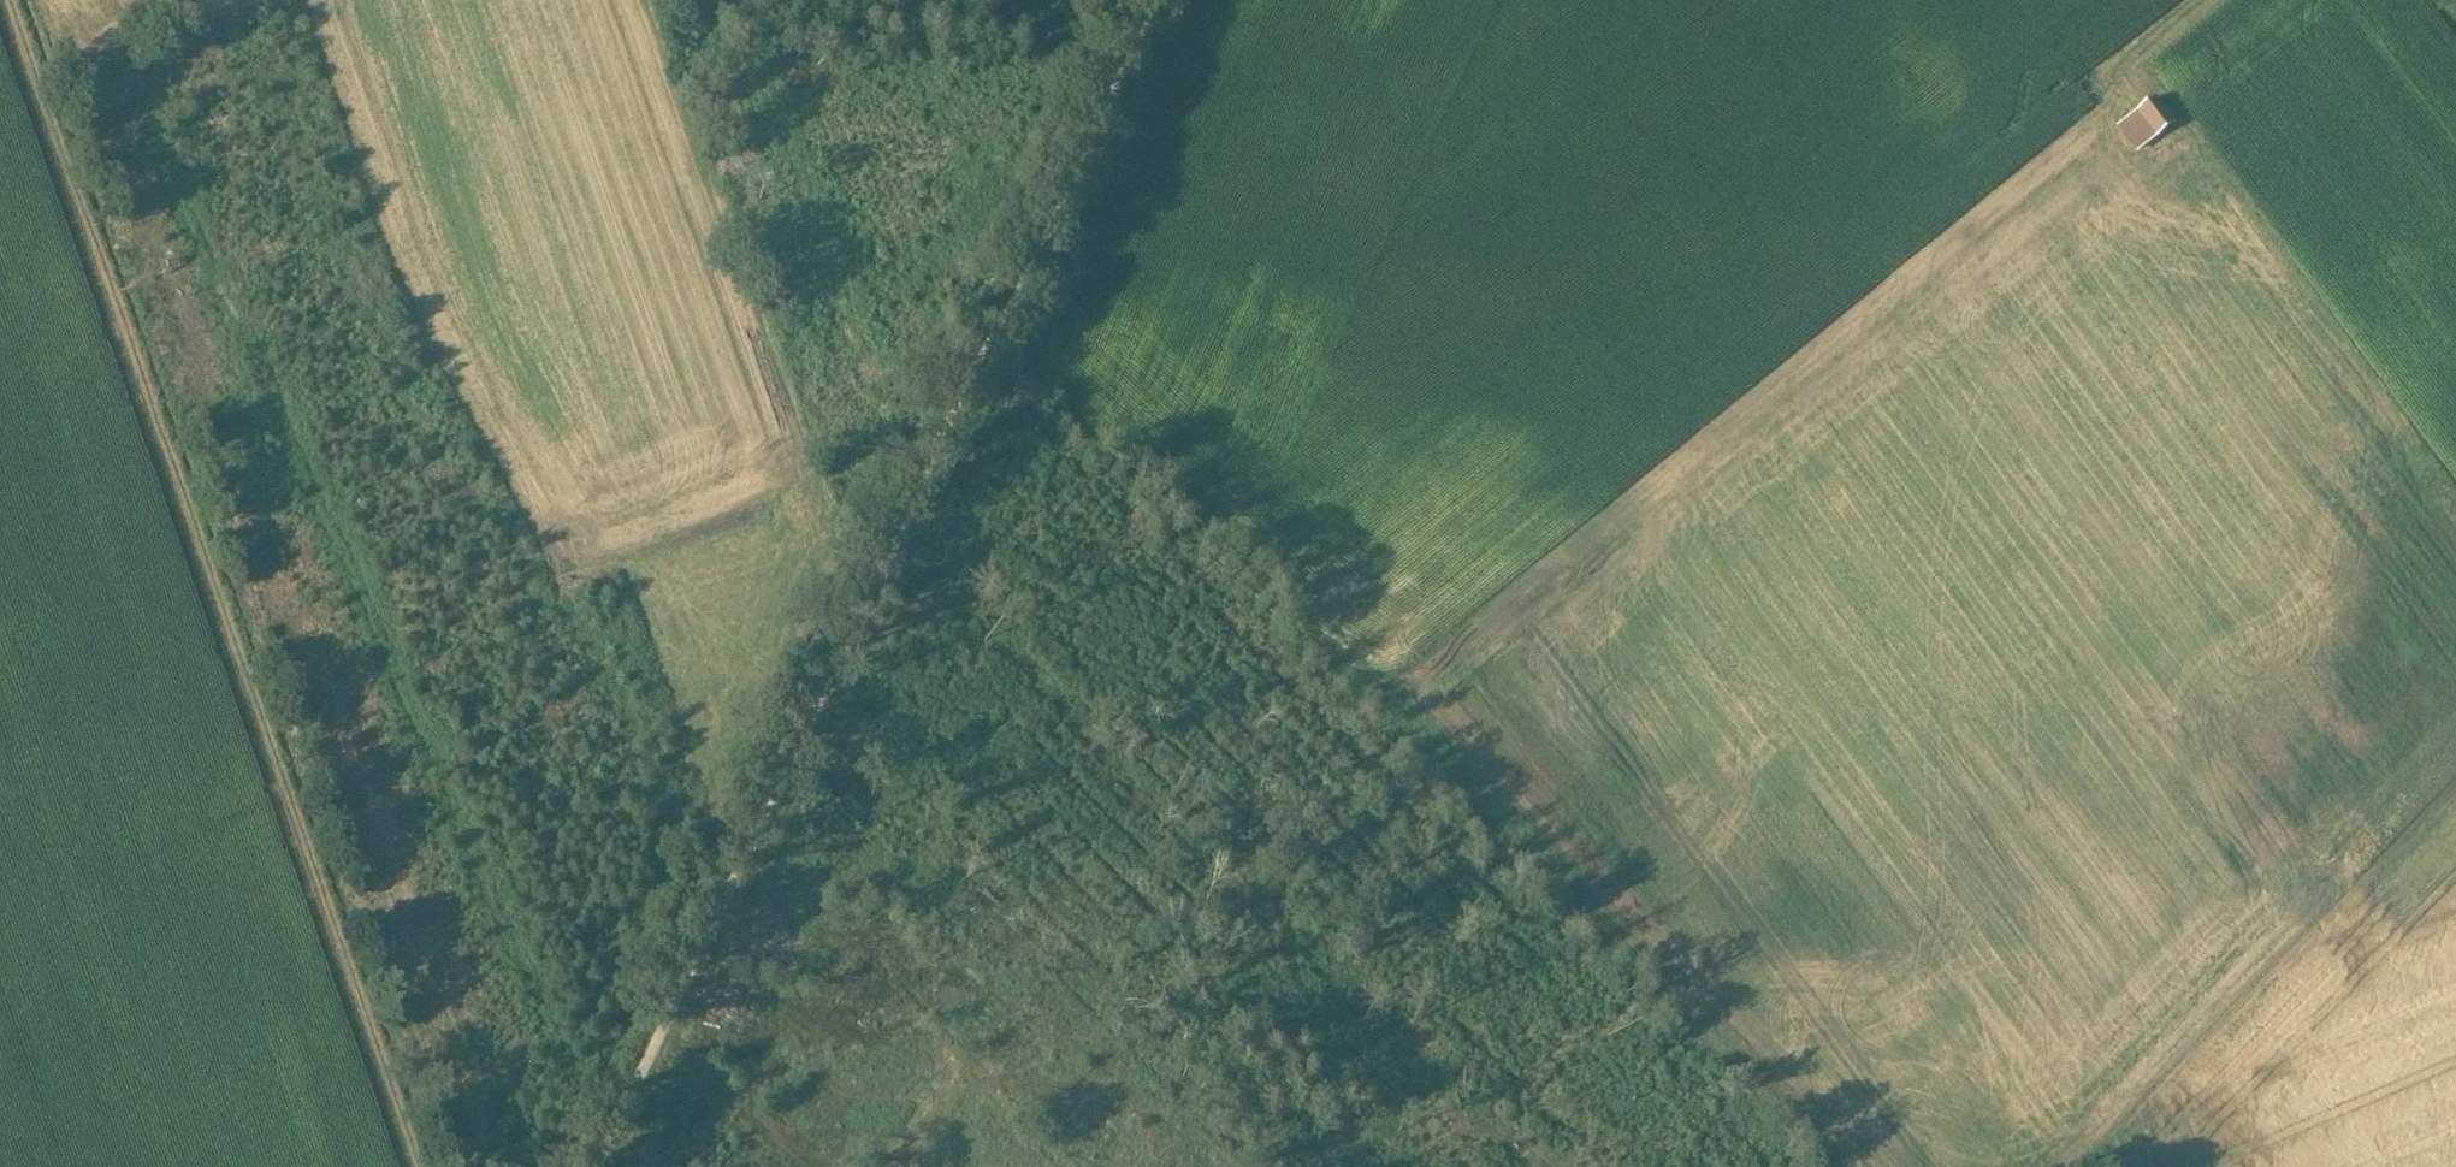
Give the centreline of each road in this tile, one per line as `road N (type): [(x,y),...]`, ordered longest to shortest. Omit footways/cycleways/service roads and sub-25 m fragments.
road 1 (track): [(1152,0),(593,1166)]

